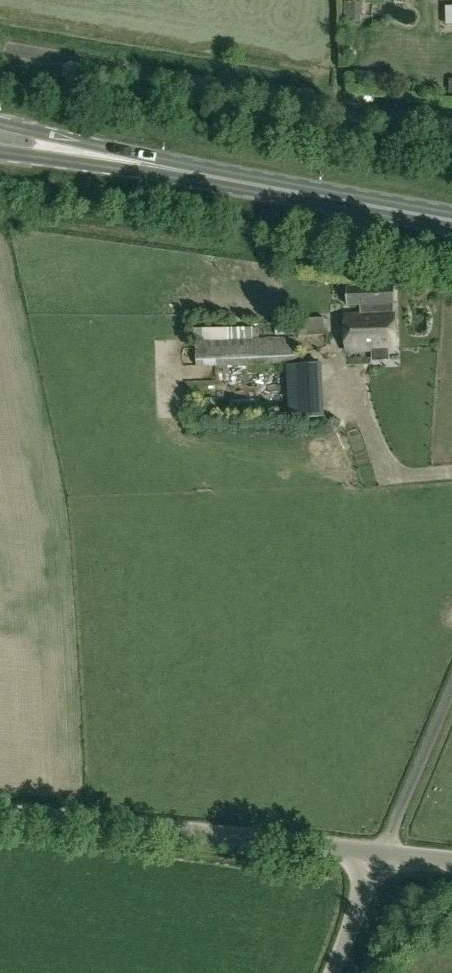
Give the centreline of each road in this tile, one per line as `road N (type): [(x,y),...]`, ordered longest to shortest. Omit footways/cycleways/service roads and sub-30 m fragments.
road 1 (primary): [(451,218),(313,176),(0,116)]
road 2 (primary): [(0,158),(286,210),(412,225),(451,219)]
road 3 (unclassified): [(451,127),(8,49)]
road 4 (unclassified): [(382,854),(0,814)]
road 5 (unclassified): [(382,854),(451,688)]
road 6 (unclassified): [(451,471),(400,474),(386,465),(361,403)]
road 7 (unclassified): [(333,972),(382,854)]

